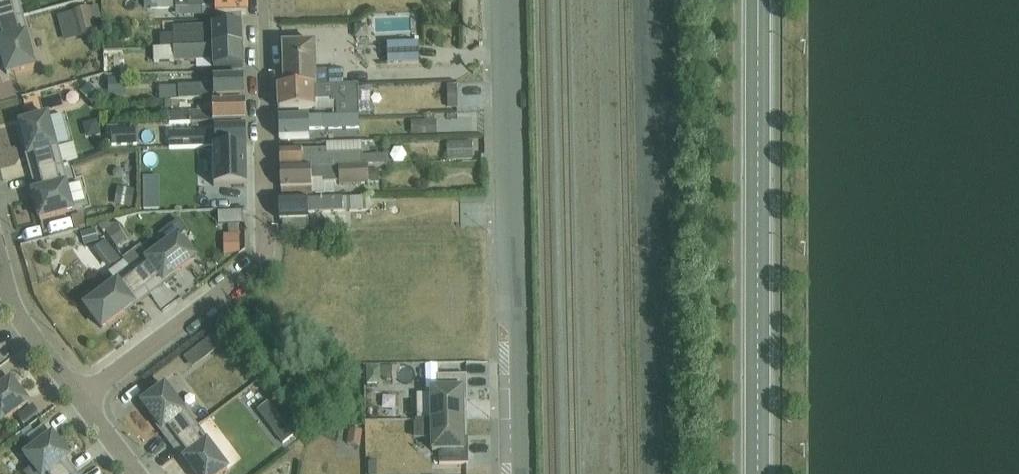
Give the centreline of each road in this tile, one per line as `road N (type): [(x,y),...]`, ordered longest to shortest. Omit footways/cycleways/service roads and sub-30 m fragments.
road 1 (tertiary): [(513,473),(505,0)]
road 2 (secondary): [(758,473),(758,0)]
road 3 (residential): [(264,261),(80,399)]
road 4 (residential): [(263,0),(266,219)]
road 5 (residential): [(0,253),(35,341),(80,399)]

